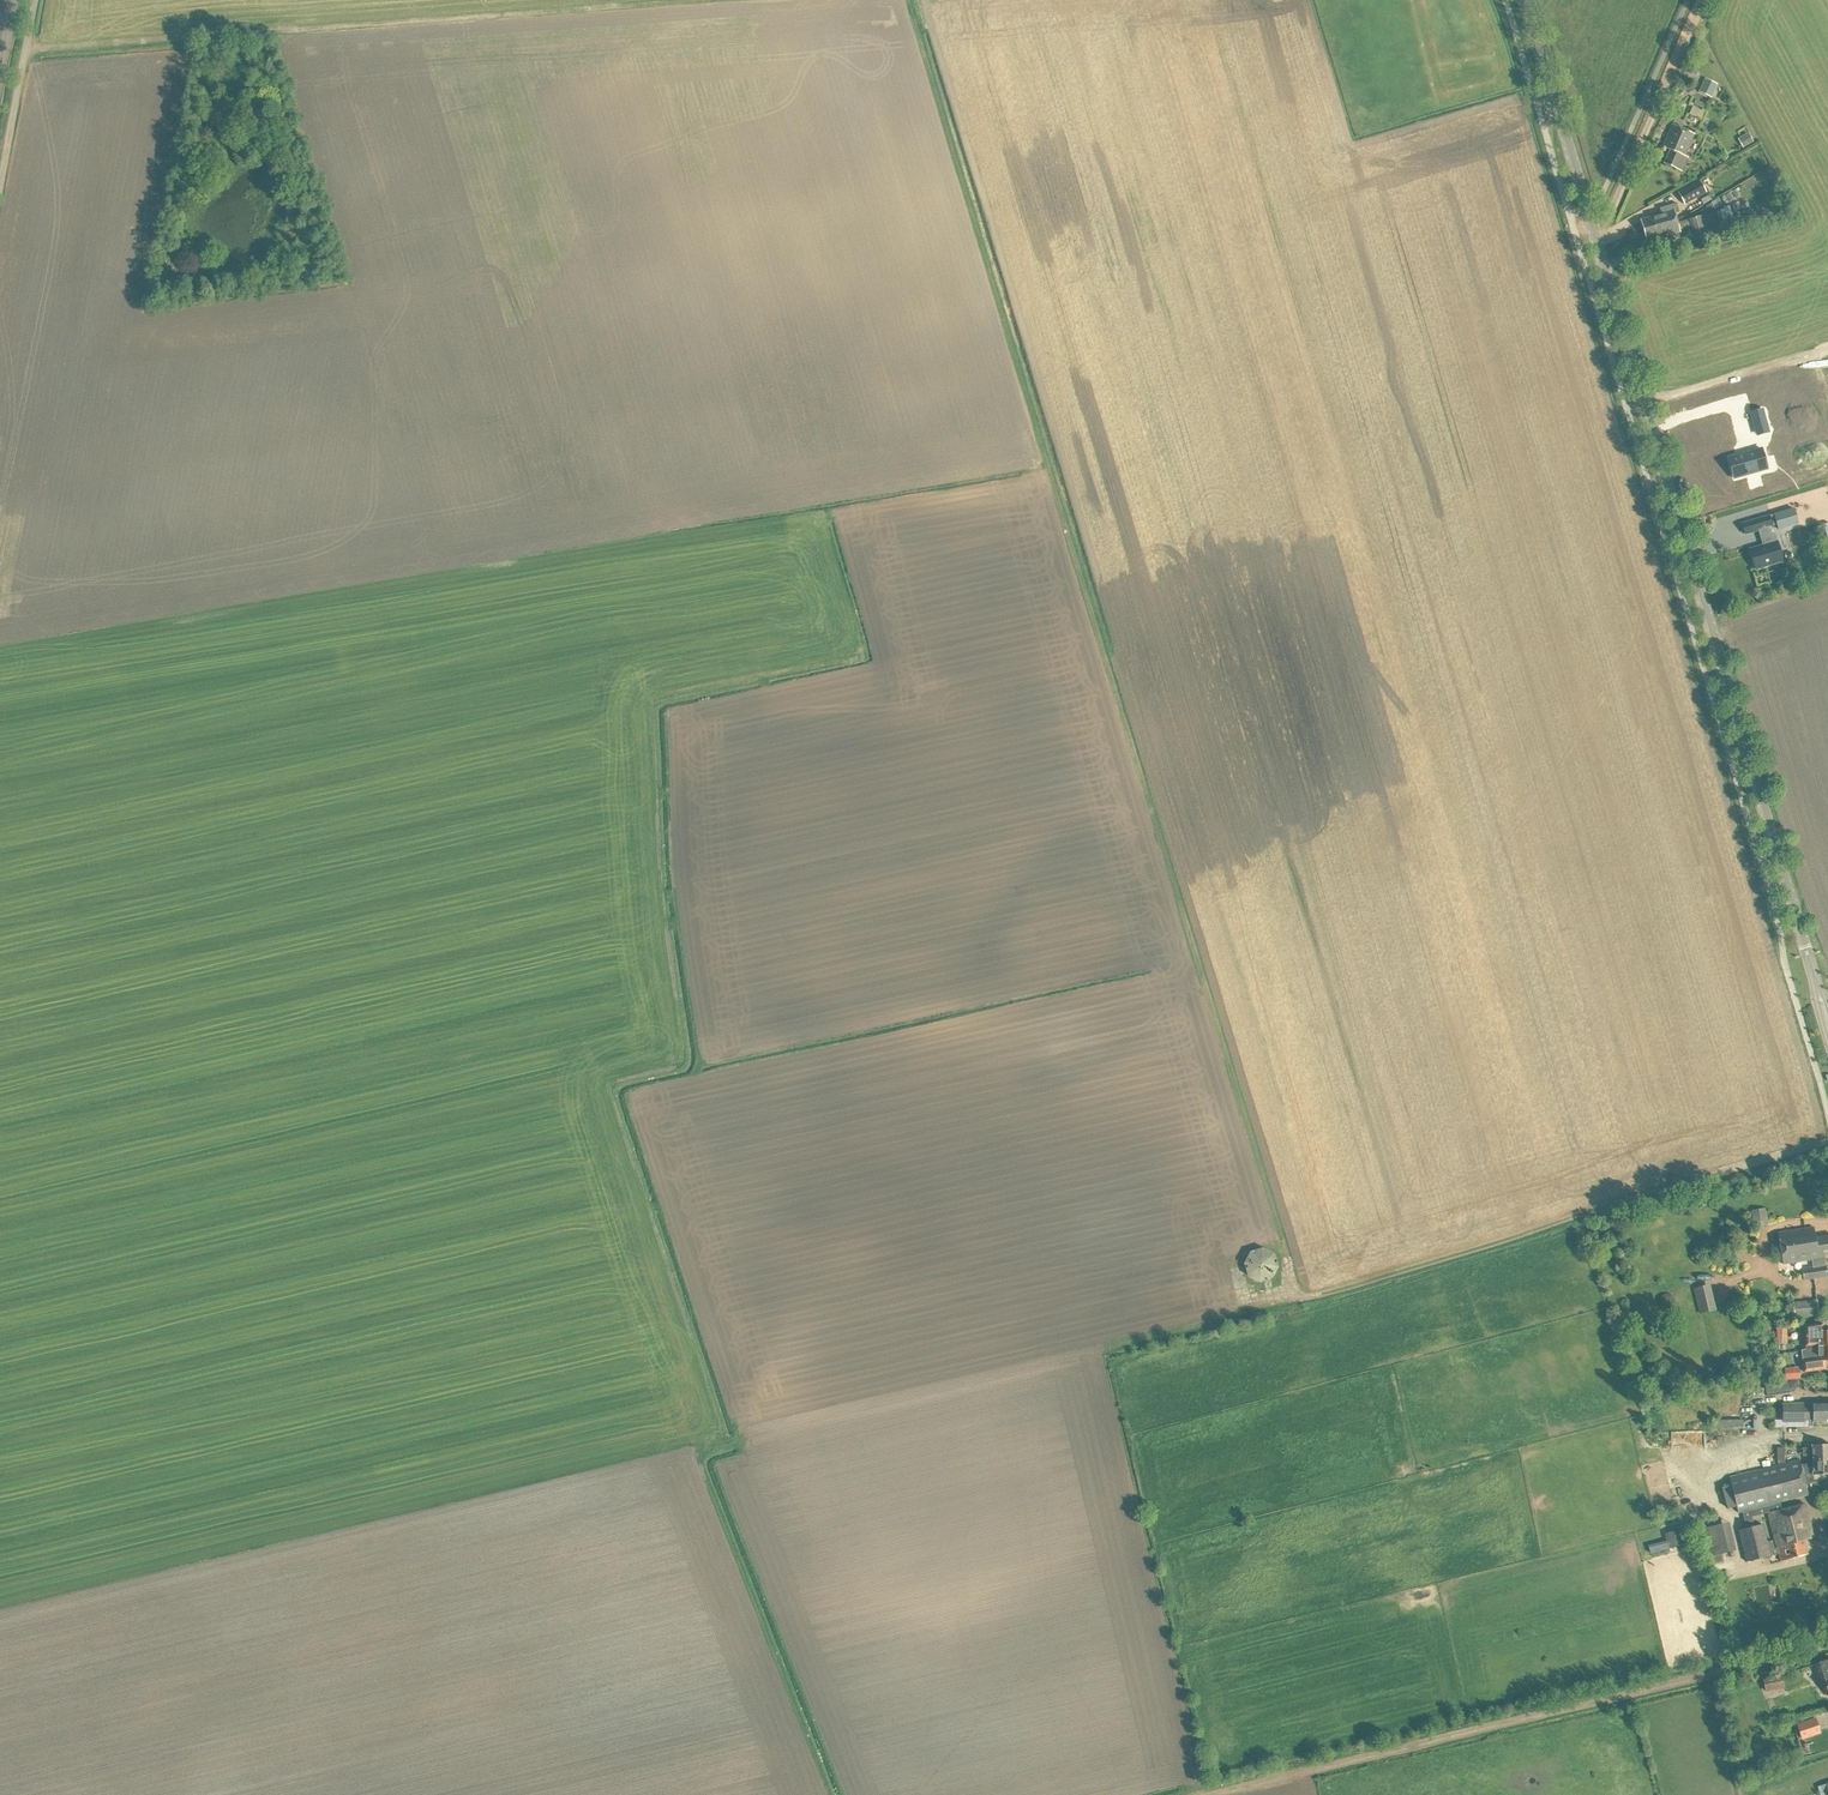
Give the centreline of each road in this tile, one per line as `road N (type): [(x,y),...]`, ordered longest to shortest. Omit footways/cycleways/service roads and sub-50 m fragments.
road 1 (track): [(1827,1142),(1309,1299),(1297,1295),(907,0)]
road 2 (tertiary): [(1818,991),(1524,0)]
road 3 (track): [(697,0),(25,48)]
road 4 (track): [(1204,1794),(1827,1644)]
road 5 (track): [(1592,228),(1607,219),(1703,0)]

